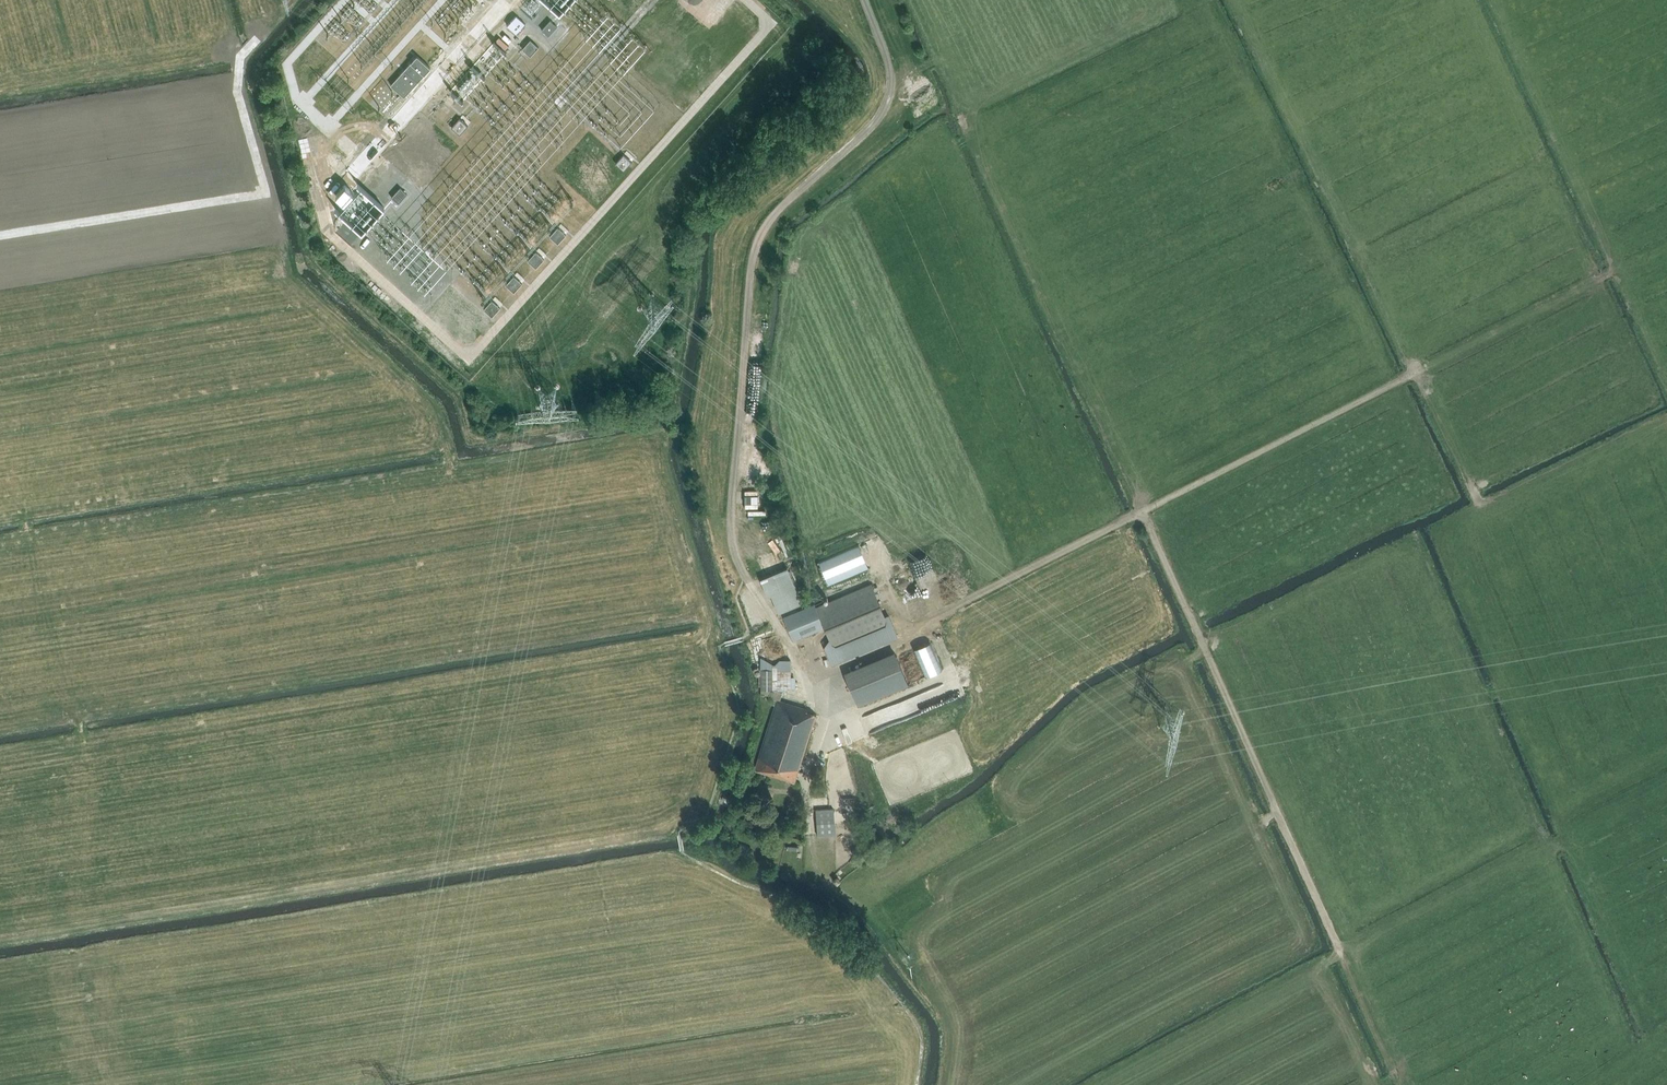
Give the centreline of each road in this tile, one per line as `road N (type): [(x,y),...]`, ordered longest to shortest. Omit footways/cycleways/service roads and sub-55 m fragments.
road 1 (track): [(1425,368),(907,629)]
road 2 (track): [(1142,512),(1340,949)]
road 3 (track): [(0,236),(265,193),(237,93),(240,57),(257,39)]
road 4 (track): [(795,658),(807,681),(911,637),(881,575)]

